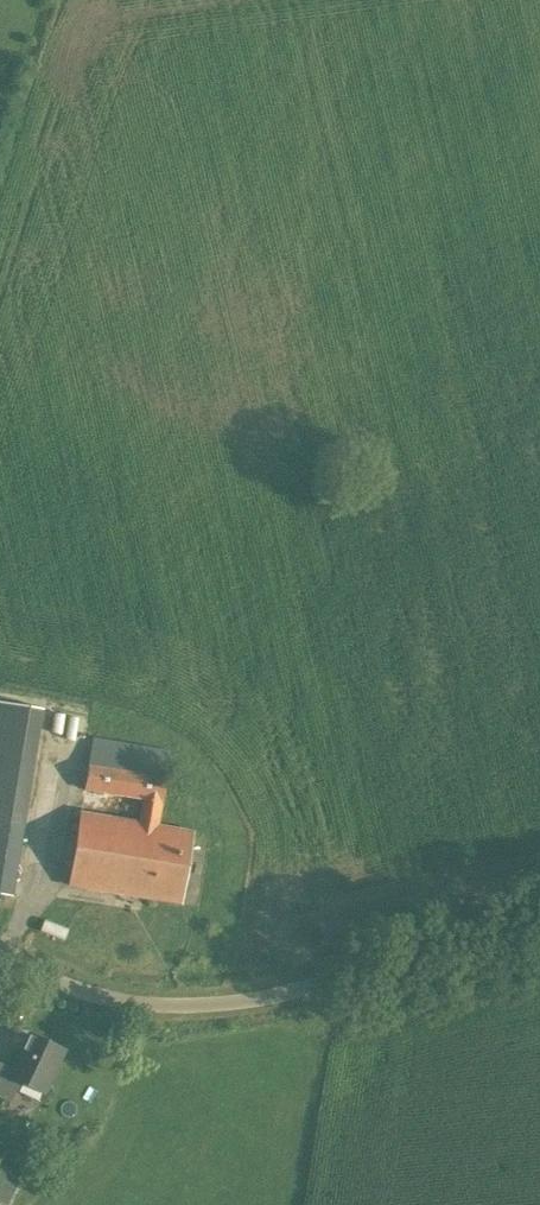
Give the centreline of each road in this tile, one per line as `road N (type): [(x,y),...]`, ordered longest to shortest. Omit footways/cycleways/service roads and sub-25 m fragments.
road 1 (unclassified): [(539,931),(241,1002),(186,1004),(90,993),(0,956)]

